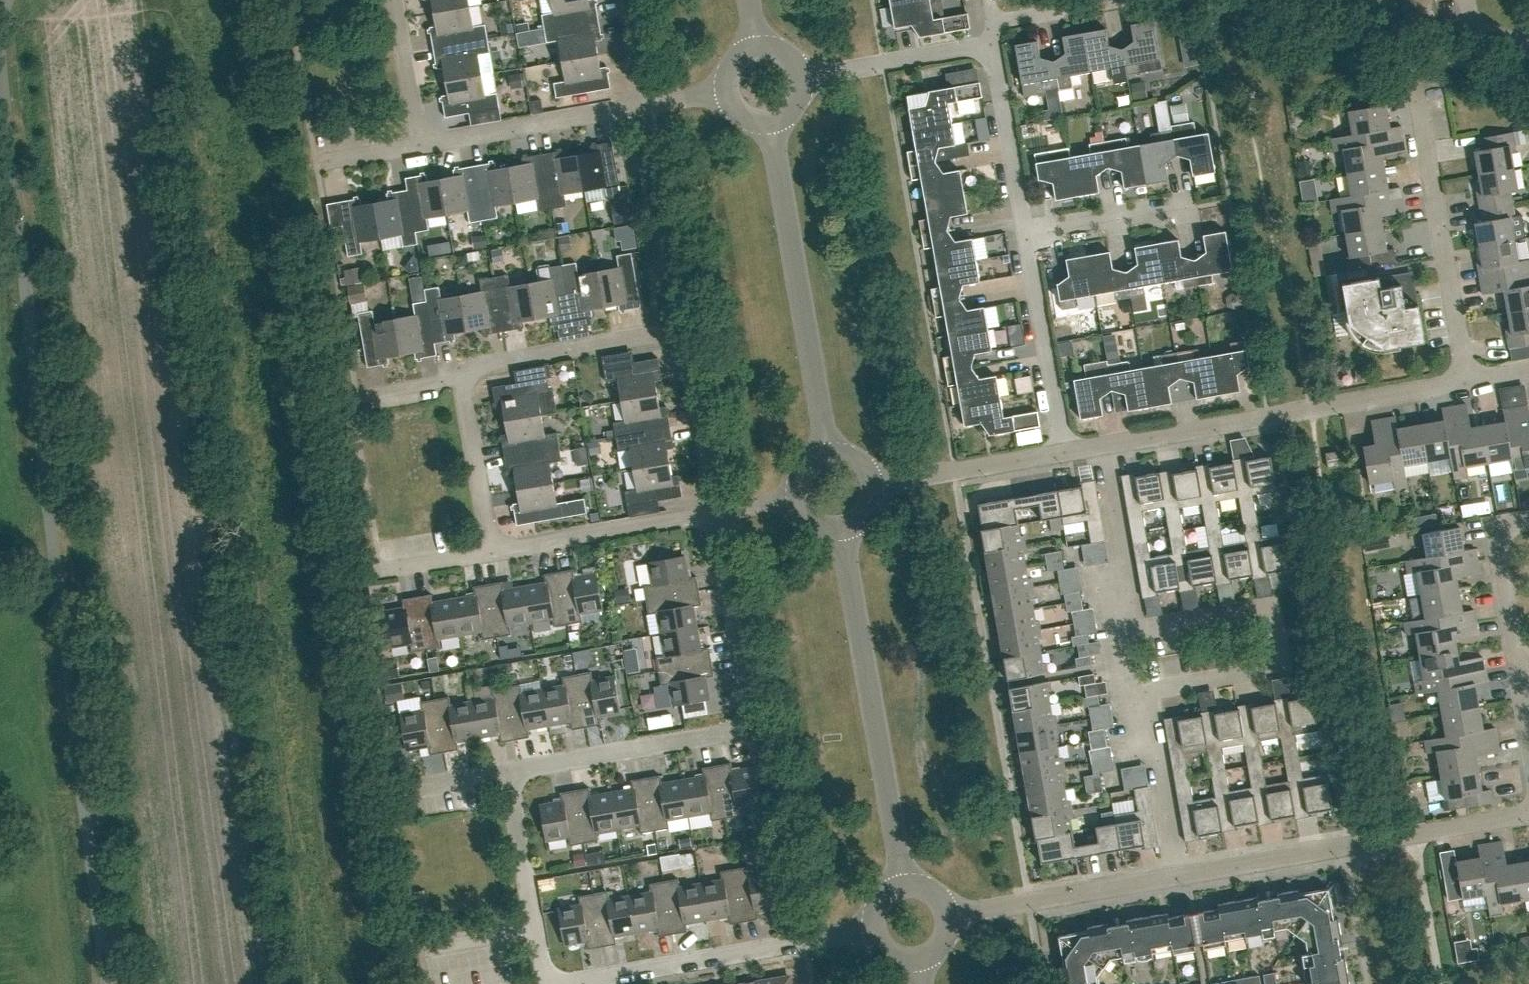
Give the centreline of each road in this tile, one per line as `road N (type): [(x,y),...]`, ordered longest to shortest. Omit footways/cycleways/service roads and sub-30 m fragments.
road 1 (residential): [(107,983),(0,58)]
road 2 (residential): [(510,770),(743,731),(754,714),(714,514)]
road 3 (residential): [(714,514),(681,347),(660,333),(478,365),(465,379)]
road 4 (residential): [(1102,443),(1470,382)]
road 5 (residential): [(903,888),(839,525)]
road 6 (residential): [(1178,876),(1528,814)]
road 7 (residential): [(826,457),(766,118)]
road 8 (residential): [(1136,694),(1269,670),(1279,659),(1271,620),(1250,611),(1125,631)]
road 9 (residential): [(575,983),(874,931)]
road 10 (residential): [(1470,382),(1418,90)]
road 11 (residential): [(946,914),(1178,876)]
road 12 (residential): [(425,144),(646,105)]
road 13 (residential): [(1065,450),(1025,232)]
road 14 (residential): [(496,552),(714,514)]
road 15 (residential): [(867,483),(1065,450)]
road 16 (residential): [(991,46),(794,75)]
road 17 (residential): [(1125,631),(1125,569),(1102,443)]
road 18 (residential): [(1025,232),(991,46)]
road 19 (residential): [(1178,876),(1154,740),(1136,694)]
road 20 (residential): [(465,379),(496,552)]
road 21 (residential): [(1025,232),(1198,205)]
road 22 (residential): [(1518,674),(1498,544),(1507,529),(1528,523)]
road 23 (residential): [(537,929),(510,770)]
road 24 (residential): [(425,144),(398,0)]

